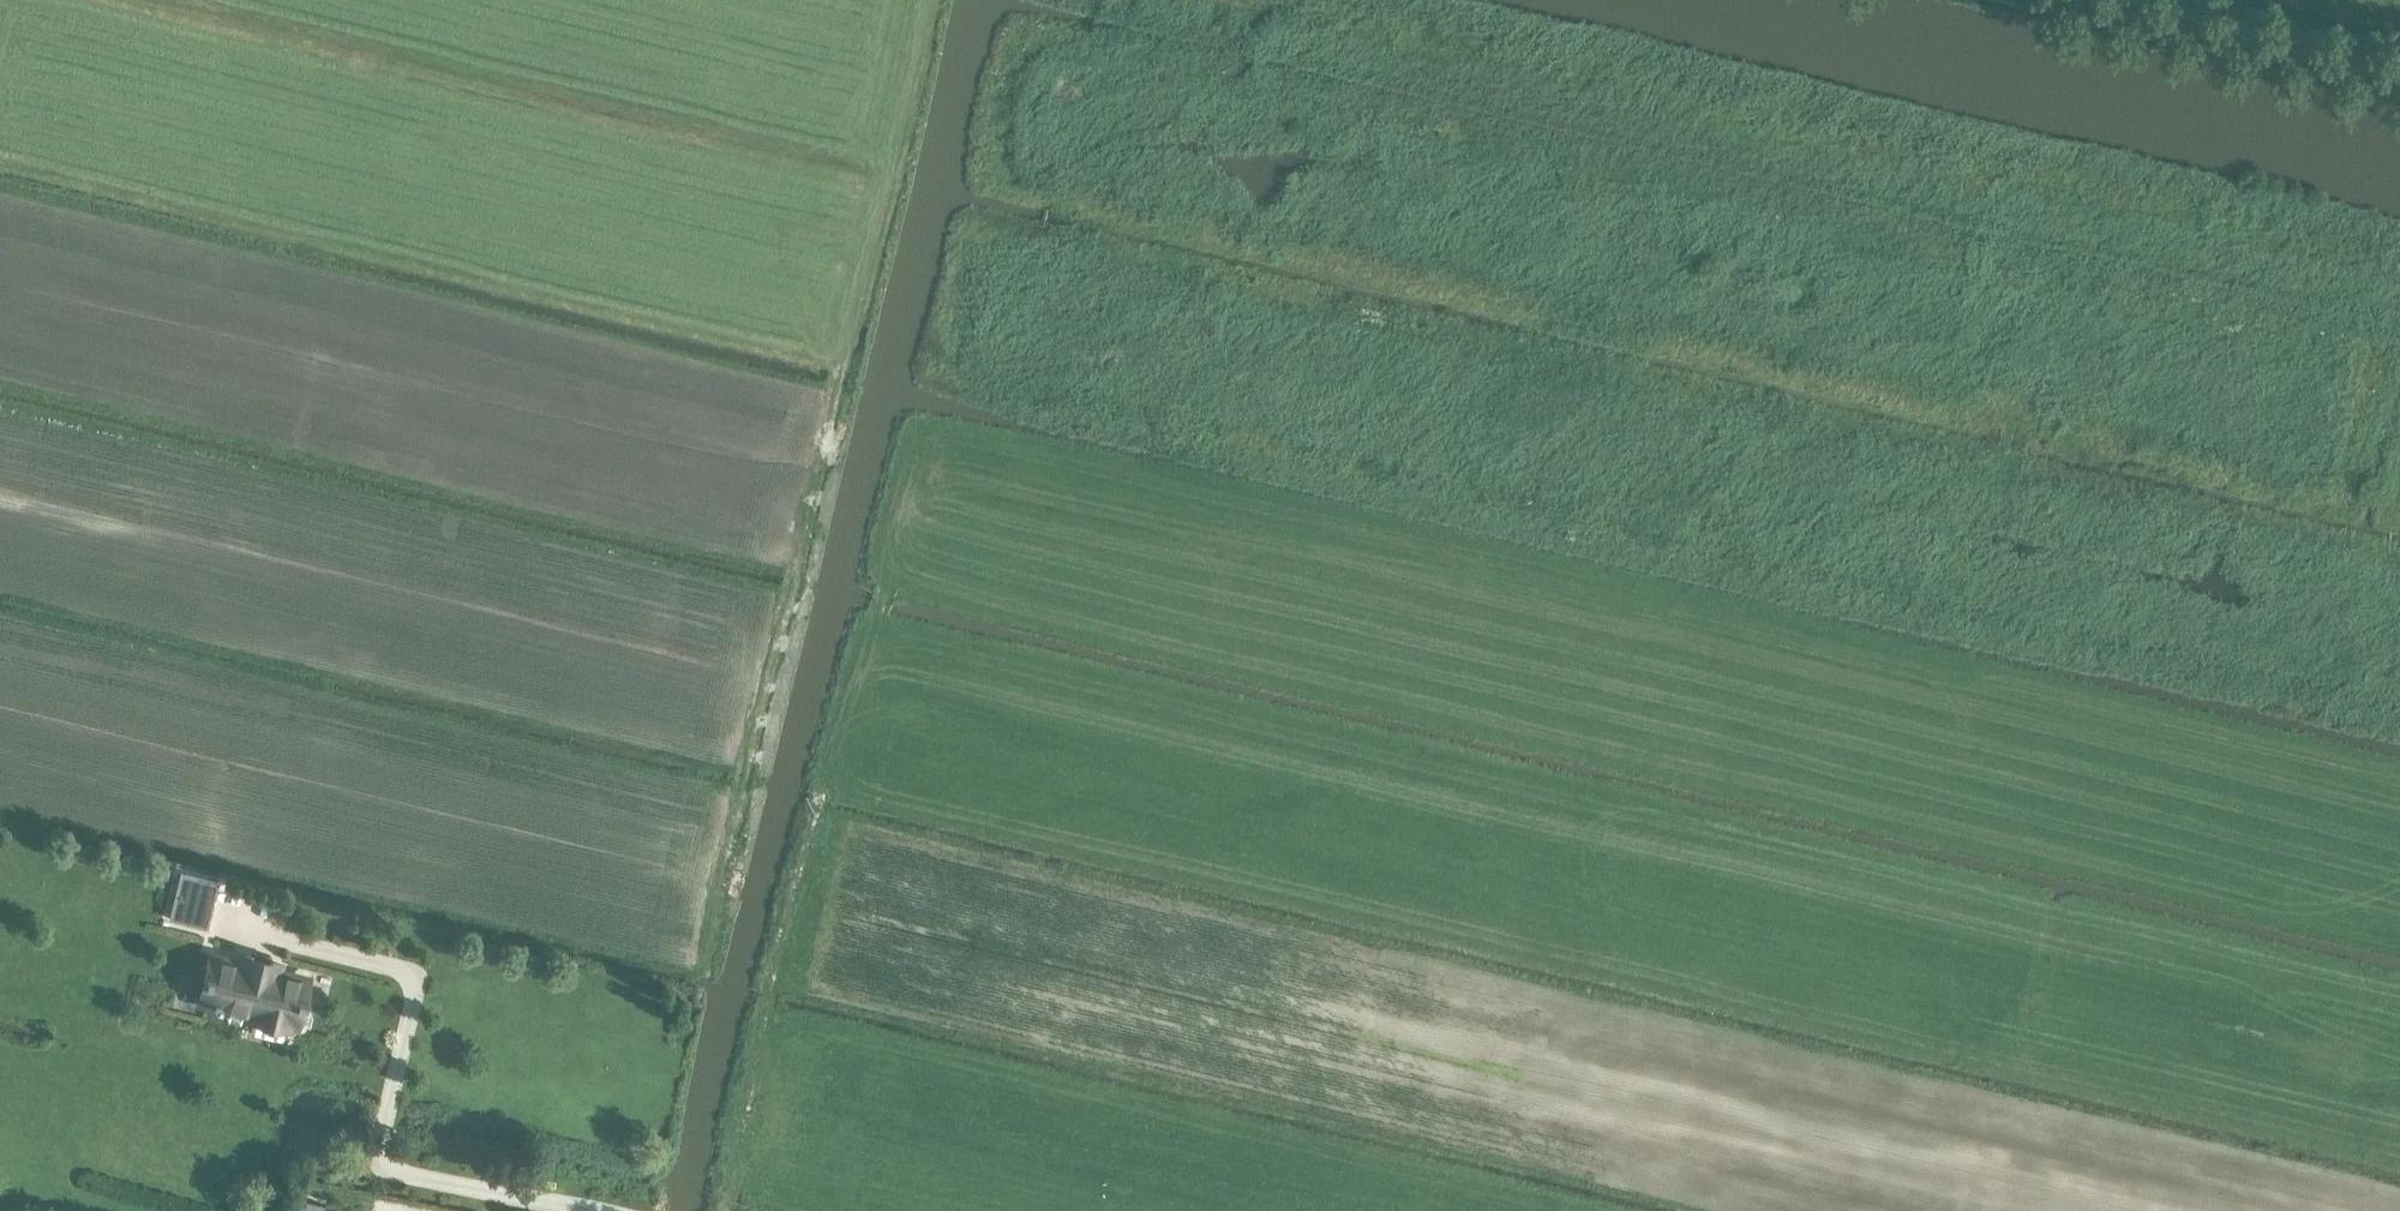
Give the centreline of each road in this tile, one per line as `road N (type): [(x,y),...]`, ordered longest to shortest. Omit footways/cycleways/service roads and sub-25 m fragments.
road 1 (track): [(0,780),(727,878),(920,0)]
road 2 (track): [(726,1210),(753,1152),(769,993),(829,777),(948,781)]
road 3 (unclassified): [(2399,76),(2071,0)]

